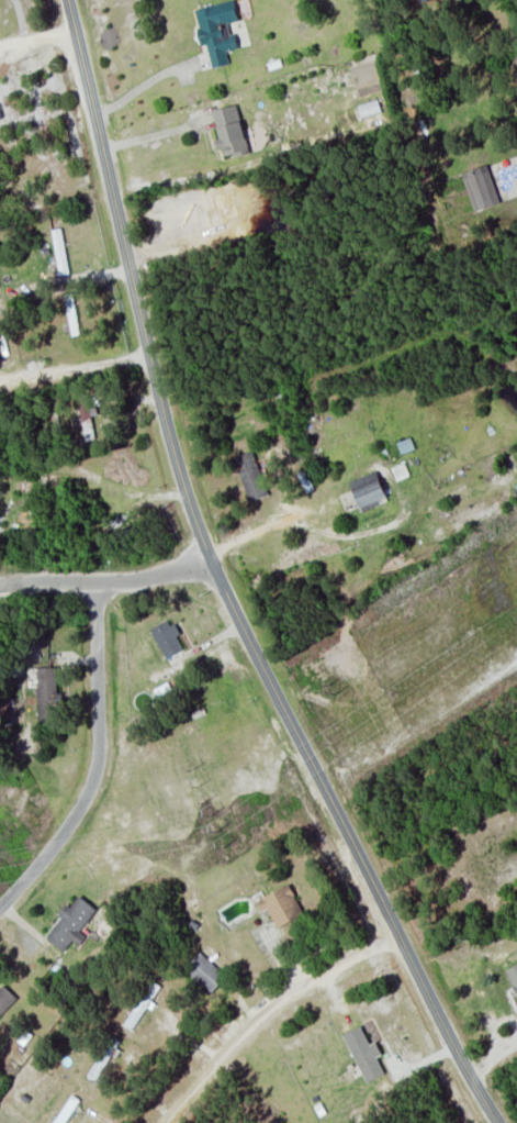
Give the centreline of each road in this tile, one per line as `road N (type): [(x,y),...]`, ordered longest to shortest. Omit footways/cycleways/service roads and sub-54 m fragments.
road 1 (tertiary): [(87,77),(196,525),(498,1122)]
road 2 (residential): [(98,581),(98,761),(76,813),(0,905)]
road 3 (residential): [(170,1122),(281,1003),(400,935)]
road 4 (residential): [(211,558),(141,579),(0,585)]

